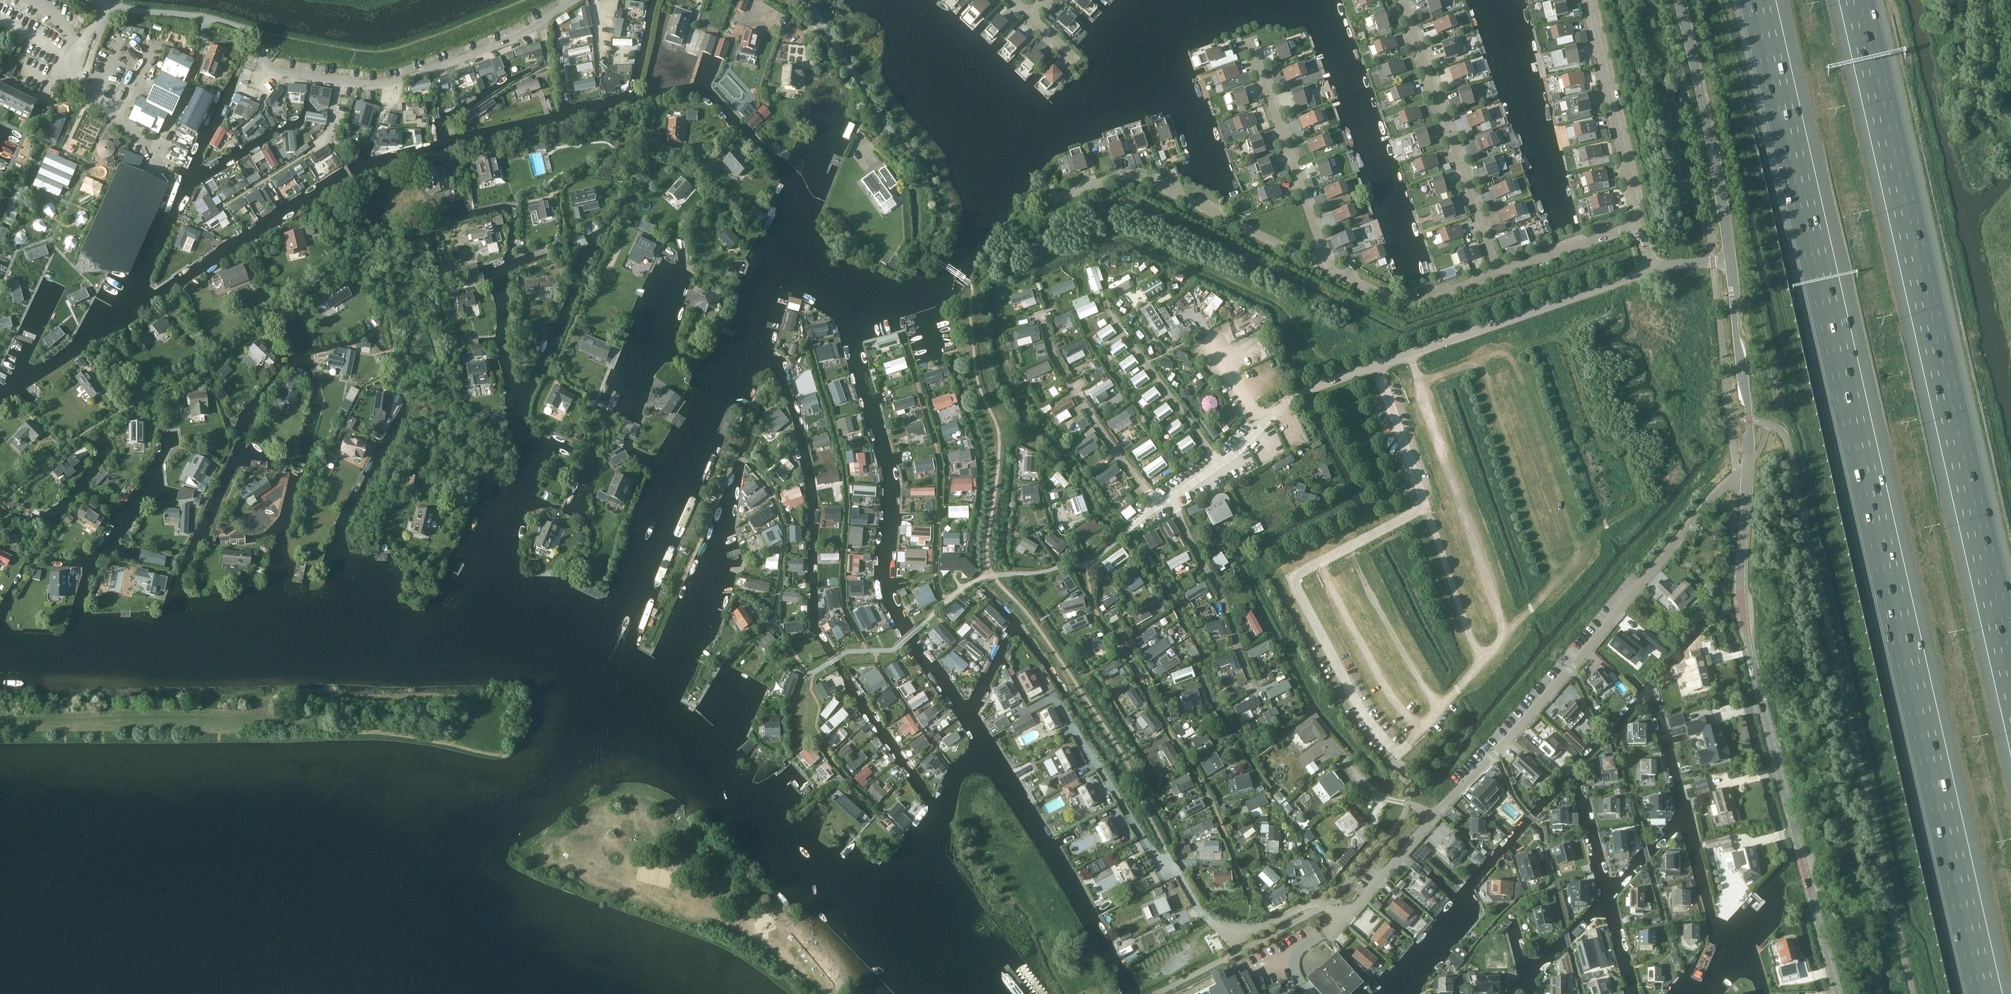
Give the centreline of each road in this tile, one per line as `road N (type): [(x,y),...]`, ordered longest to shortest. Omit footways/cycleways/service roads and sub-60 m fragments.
road 1 (motorway): [(1758,0),(1988,993)]
road 2 (motorway): [(2010,668),(1857,0)]
road 3 (residential): [(1324,907),(1347,918),(1721,489),(1748,480)]
road 4 (tertiary): [(1837,993),(1743,619),(1748,480)]
road 5 (residential): [(1324,907),(1306,904),(1245,930),(1214,923),(1153,853),(1053,696),(1024,712)]
road 6 (unclassified): [(1301,393),(1650,270)]
road 7 (residential): [(1330,270),(1138,176),(1058,199),(1052,189)]
road 8 (residential): [(1498,273),(1403,0)]
road 9 (tertiary): [(1731,261),(1680,0)]
road 10 (residential): [(1330,270),(1251,44)]
road 11 (residential): [(1640,224),(1589,0)]
road 12 (tertiary): [(1748,480),(1731,261)]
road 13 (residential): [(1498,273),(1410,306),(1330,270)]
road 14 (unclassified): [(102,1),(252,32)]
road 15 (track): [(887,124),(806,0)]
road 16 (residential): [(1633,227),(1498,273)]

